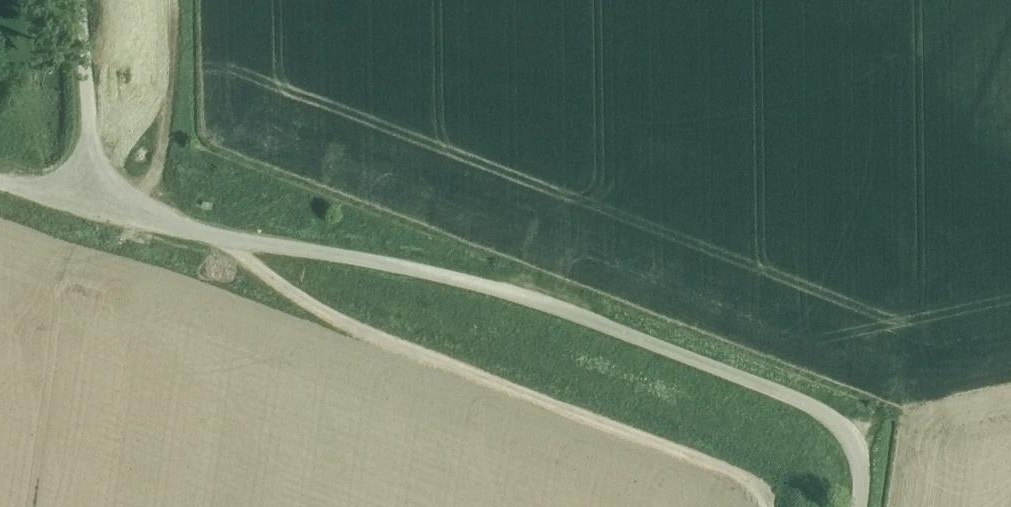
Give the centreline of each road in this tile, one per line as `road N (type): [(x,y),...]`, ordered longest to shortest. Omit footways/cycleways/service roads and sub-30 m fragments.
road 1 (unclassified): [(858,506),(859,461),(849,438),(829,415),(776,387),(468,281),(89,200)]
road 2 (track): [(226,235),(348,332),(743,483),(764,506)]
road 3 (track): [(139,214),(164,149),(168,0)]
road 4 (unclassified): [(89,200),(80,0)]

